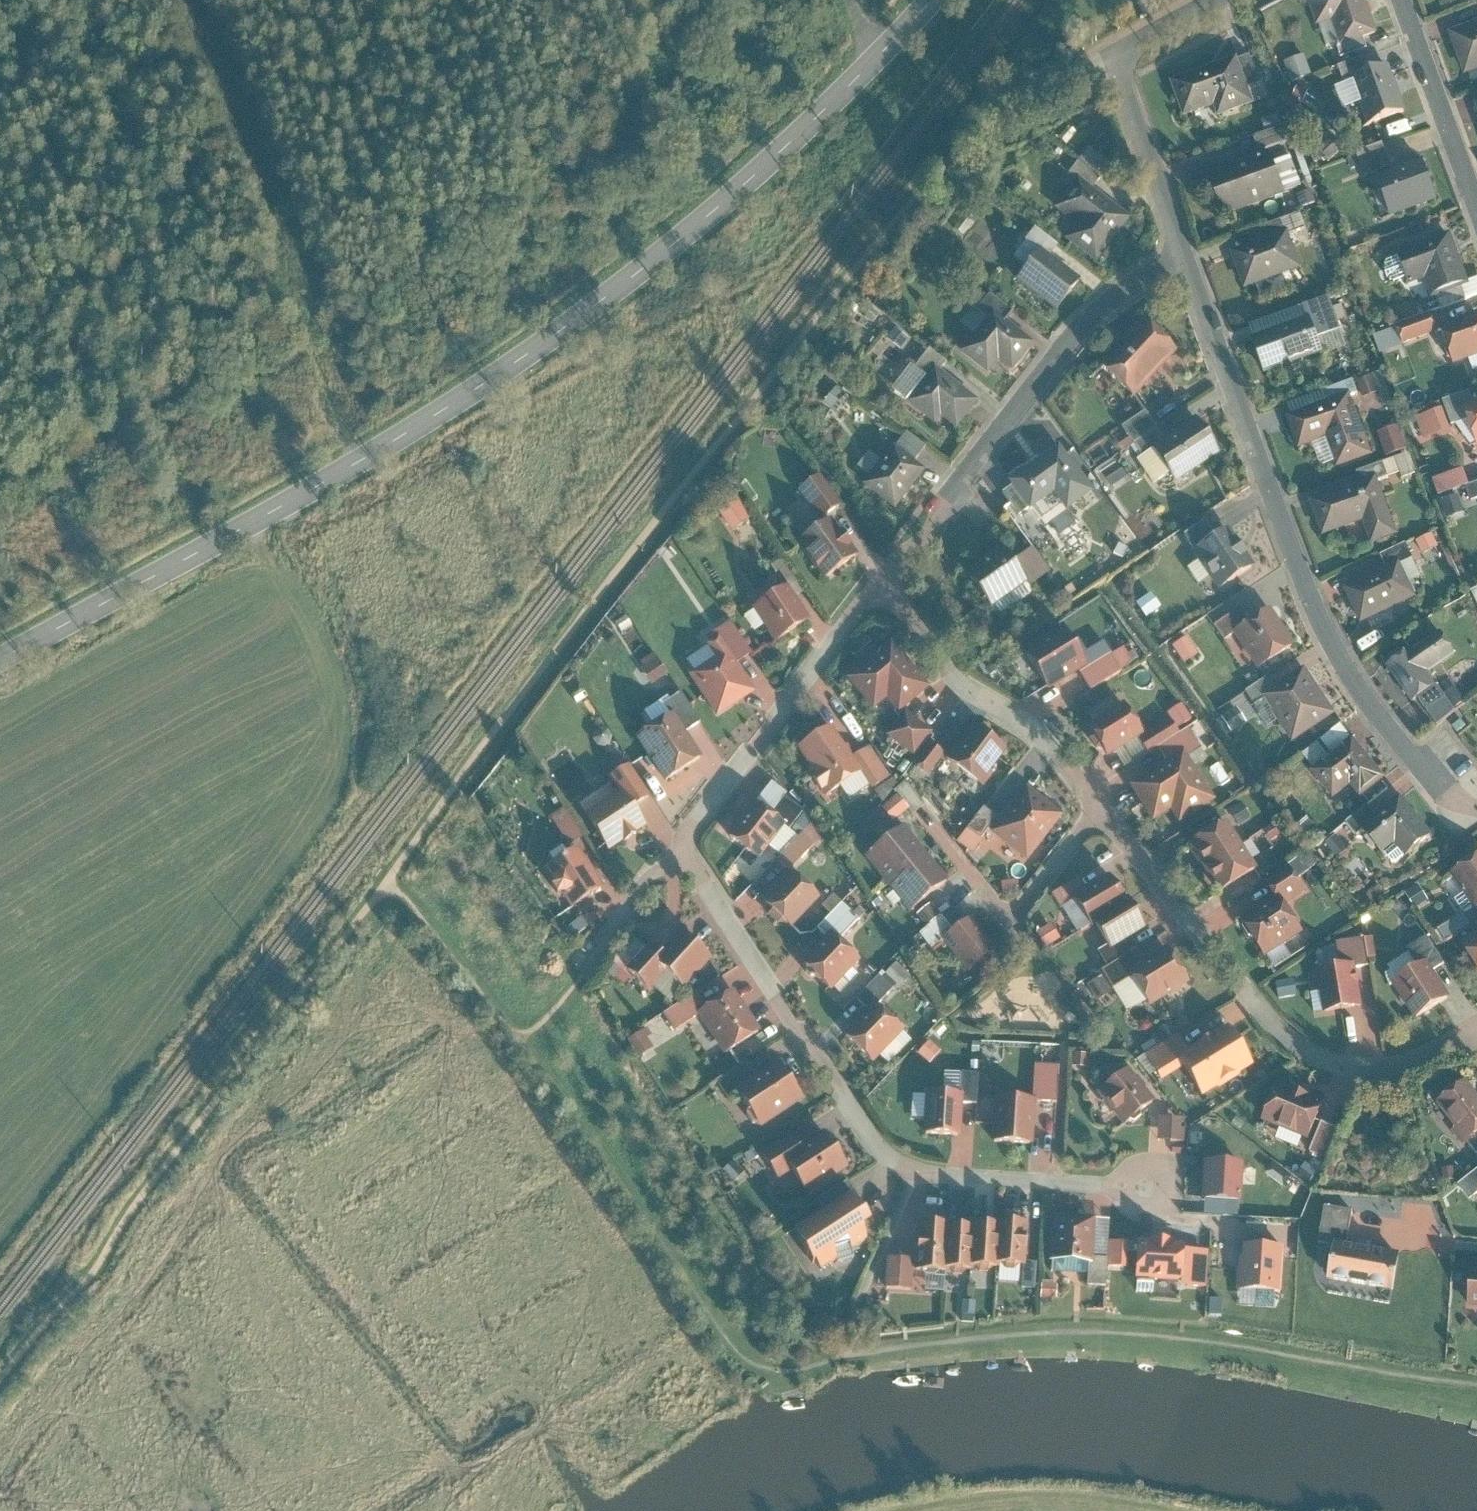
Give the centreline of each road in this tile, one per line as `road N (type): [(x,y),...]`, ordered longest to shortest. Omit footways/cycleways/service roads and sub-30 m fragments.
road 1 (tertiary): [(0,663),(345,473),(636,282),(822,119),(935,0)]
road 2 (residential): [(880,583),(969,691),(1062,765),(1281,1030),(1333,1062),(1376,1068),(1420,1058),(1470,1031)]
road 3 (residential): [(684,852),(884,1156),(935,1176),(1146,1190)]
road 4 (residential): [(1187,262),(1331,635),(1402,743),(1446,788),(1476,805)]
road 5 (residential): [(1187,262),(1142,283),(1068,348),(880,583)]
road 6 (residential): [(1223,0),(1110,61),(1187,262)]
road 7 (residential): [(880,583),(684,852)]
road 8 (residential): [(1403,0),(1476,200)]
road 9 (residential): [(684,852),(592,968)]

